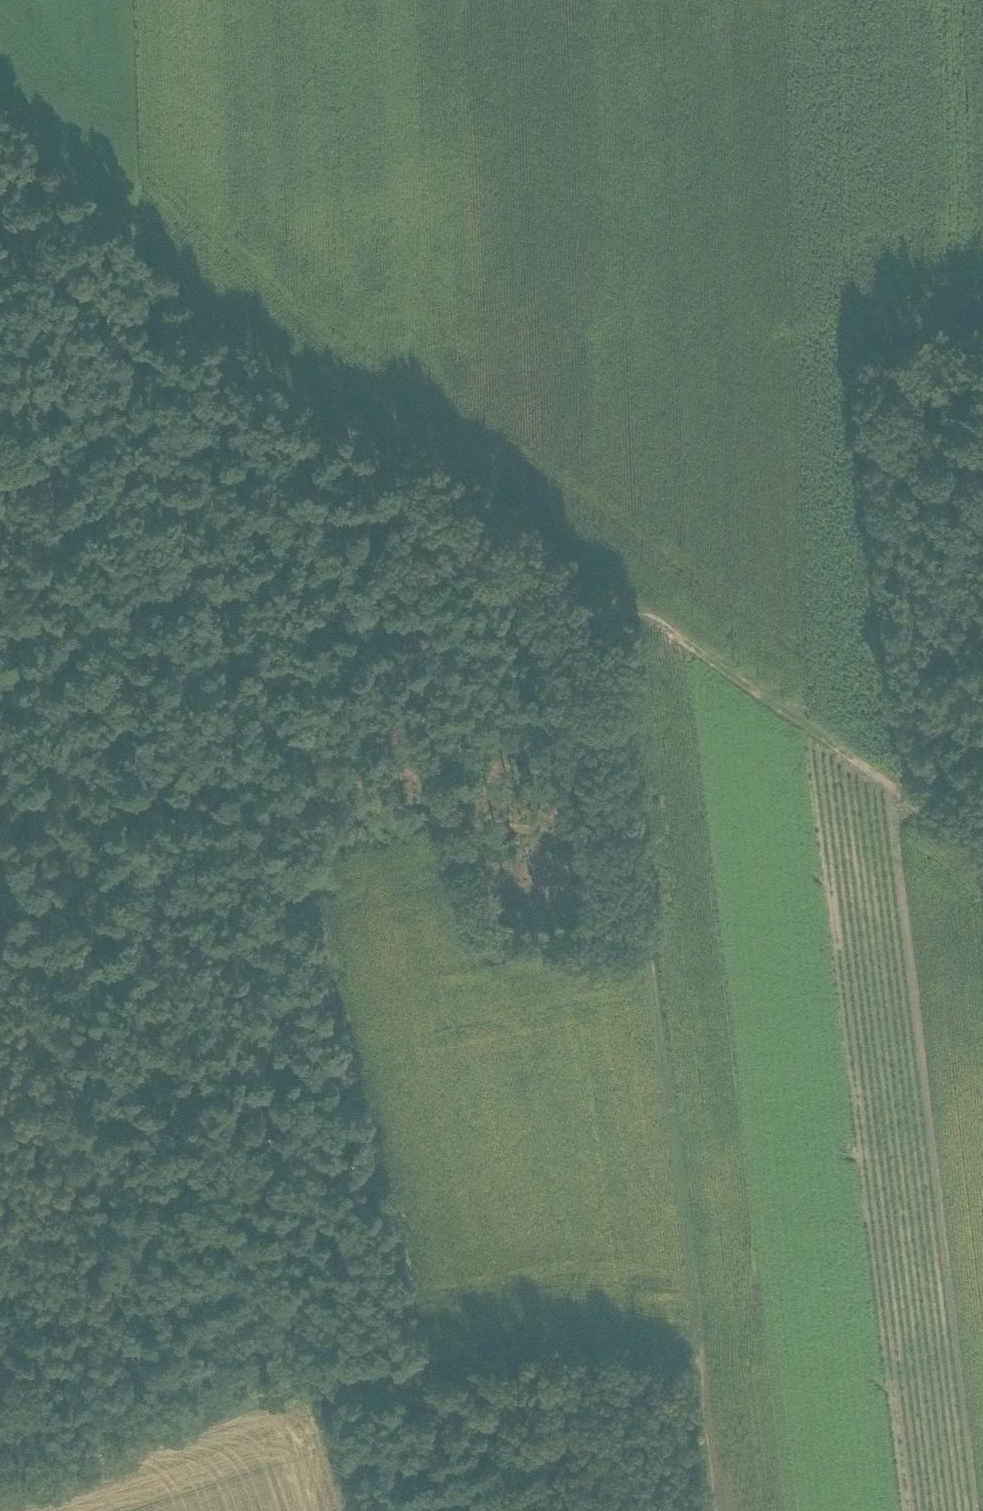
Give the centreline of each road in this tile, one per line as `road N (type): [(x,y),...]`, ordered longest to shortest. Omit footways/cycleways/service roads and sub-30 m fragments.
road 1 (track): [(0,1475),(440,1355),(533,1343),(676,1347),(700,1330),(617,653),(626,625),(639,615),(982,845)]
road 2 (track): [(154,1430),(0,777)]
road 3 (track): [(245,1247),(162,928),(44,946)]

